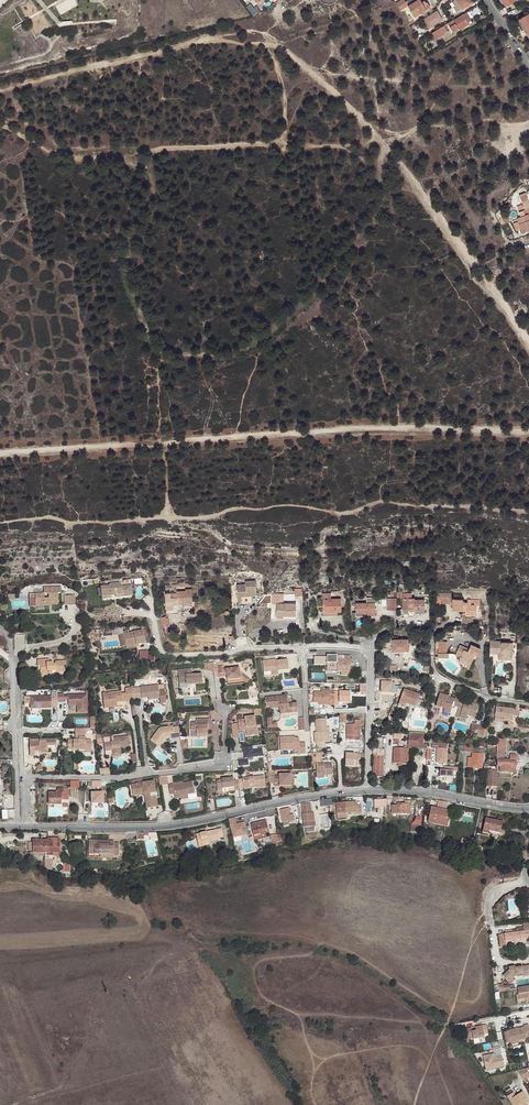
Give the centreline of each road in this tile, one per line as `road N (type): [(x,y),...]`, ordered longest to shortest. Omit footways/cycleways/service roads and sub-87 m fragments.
road 1 (track): [(0,91),(230,35),(264,34),(381,140),(528,342)]
road 2 (track): [(0,522),(204,517),(291,505),(336,512),(381,501),(528,510)]
road 3 (track): [(528,432),(390,428),(0,453)]
road 4 (track): [(0,115),(63,149),(272,143),(286,130),(286,116),(264,44)]
road 5 (unclassified): [(26,828),(176,825),(340,792)]
road 6 (residential): [(225,705),(226,767),(24,776)]
road 7 (residential): [(11,660),(17,828)]
road 8 (unclassified): [(366,789),(528,809)]
road 9 (unclassified): [(433,625),(437,675),(484,697),(528,702)]
road 10 (residential): [(152,604),(161,653),(241,647)]

